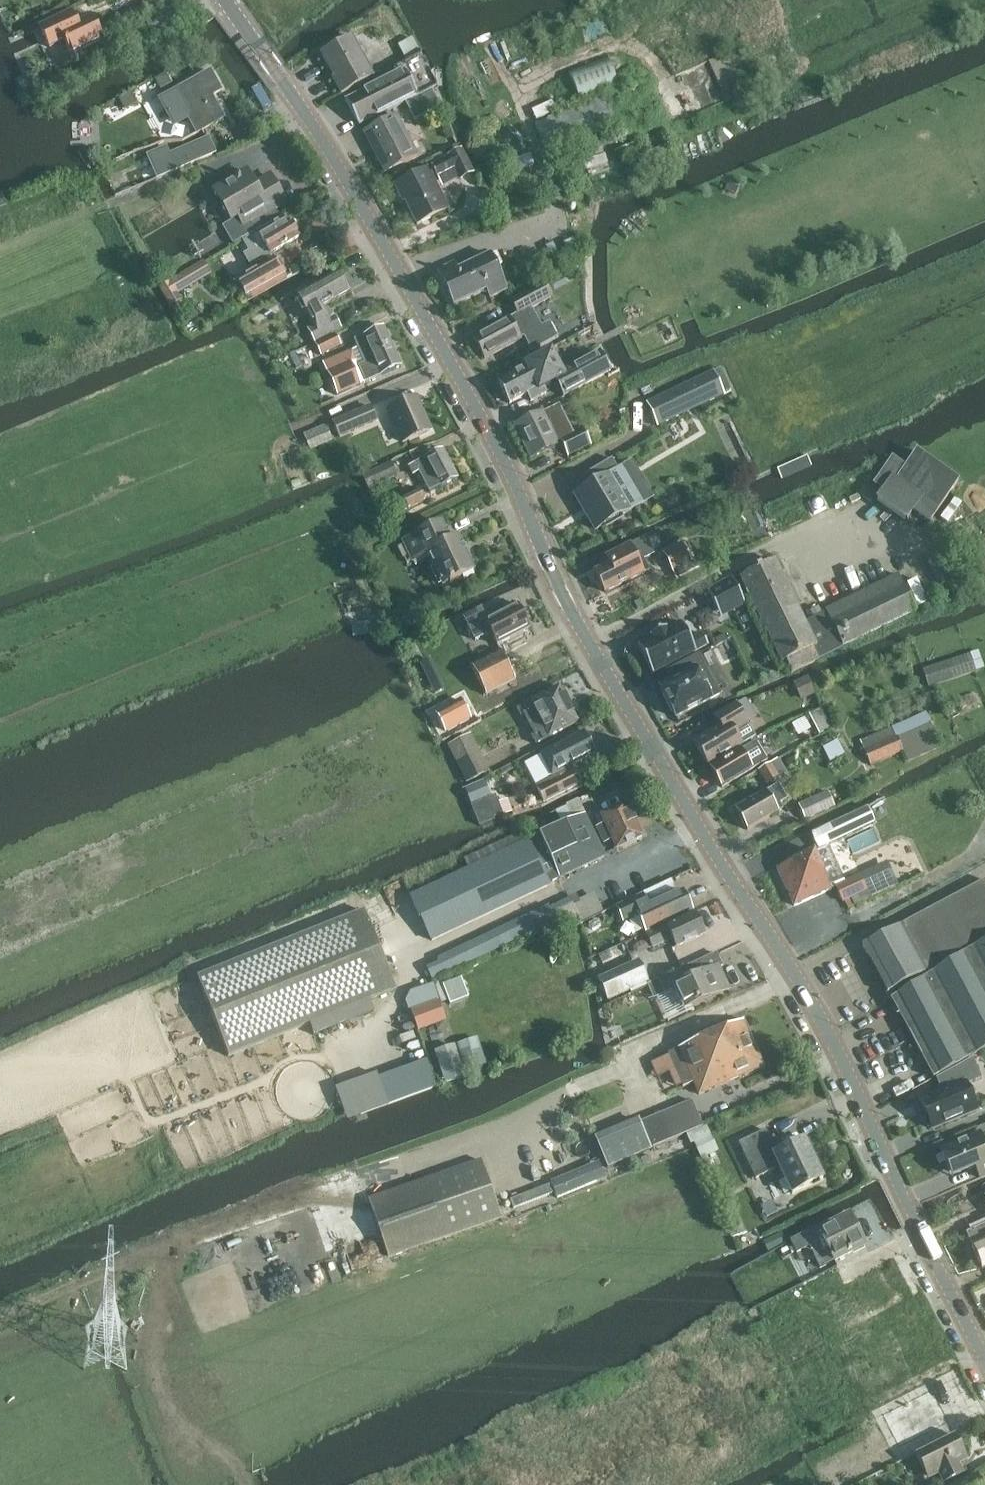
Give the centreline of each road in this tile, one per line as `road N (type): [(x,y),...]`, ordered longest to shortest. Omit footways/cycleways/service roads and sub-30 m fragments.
road 1 (tertiary): [(984,1358),(796,977),(592,648),(495,443),(320,137),(226,0)]
road 2 (track): [(320,137),(219,162),(0,258)]

